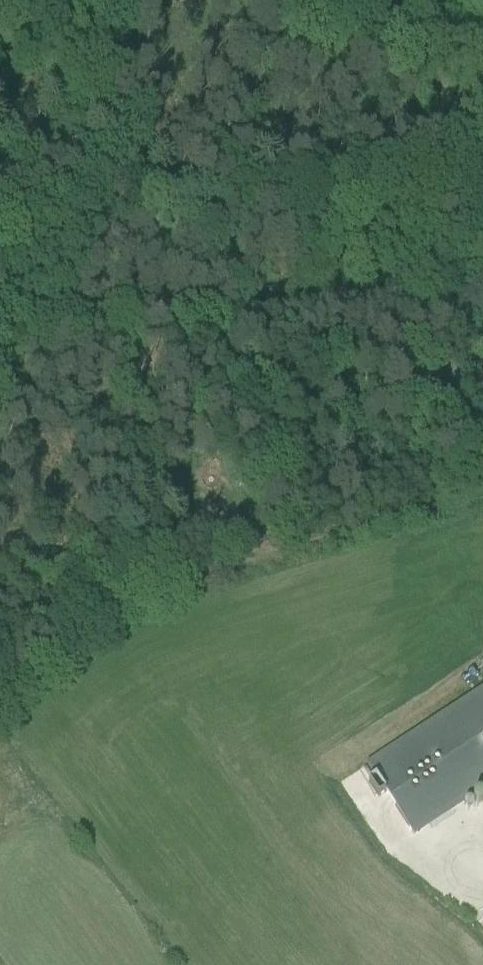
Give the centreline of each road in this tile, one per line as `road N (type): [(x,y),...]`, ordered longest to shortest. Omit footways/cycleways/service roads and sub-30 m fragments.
road 1 (track): [(0,90),(71,139),(169,180),(228,194),(482,197)]
road 2 (track): [(482,495),(154,581),(0,590)]

